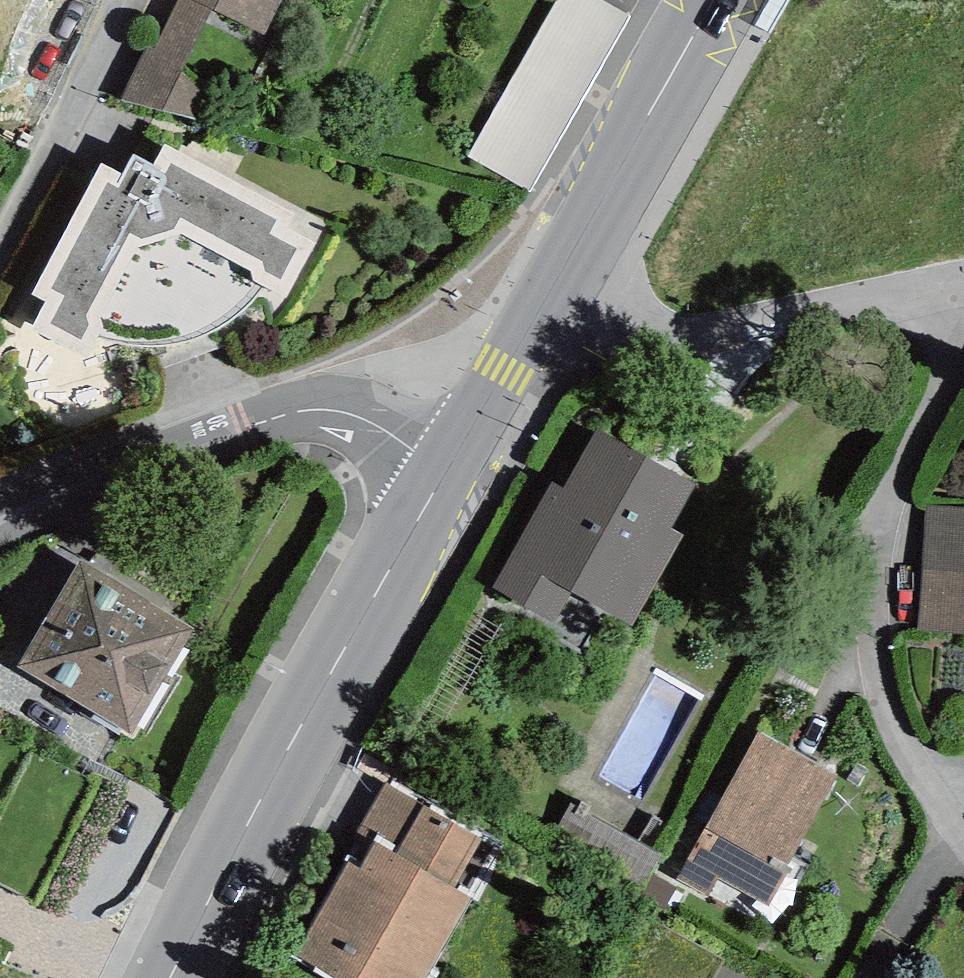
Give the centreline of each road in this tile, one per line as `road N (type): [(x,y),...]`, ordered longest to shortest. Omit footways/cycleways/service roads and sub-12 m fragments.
road 1 (residential): [(961,263),(848,569),(835,627),(848,686),(914,804),(963,861)]
road 2 (secondary): [(451,465),(286,748),(171,977)]
road 3 (residential): [(0,518),(175,447),(333,403),(451,465)]
road 4 (residential): [(961,263),(713,333),(667,338),(562,272)]
road 5 (secondary): [(717,0),(562,272)]
road 6 (residential): [(0,204),(106,0)]
road 7 (secondary): [(562,272),(451,465)]

